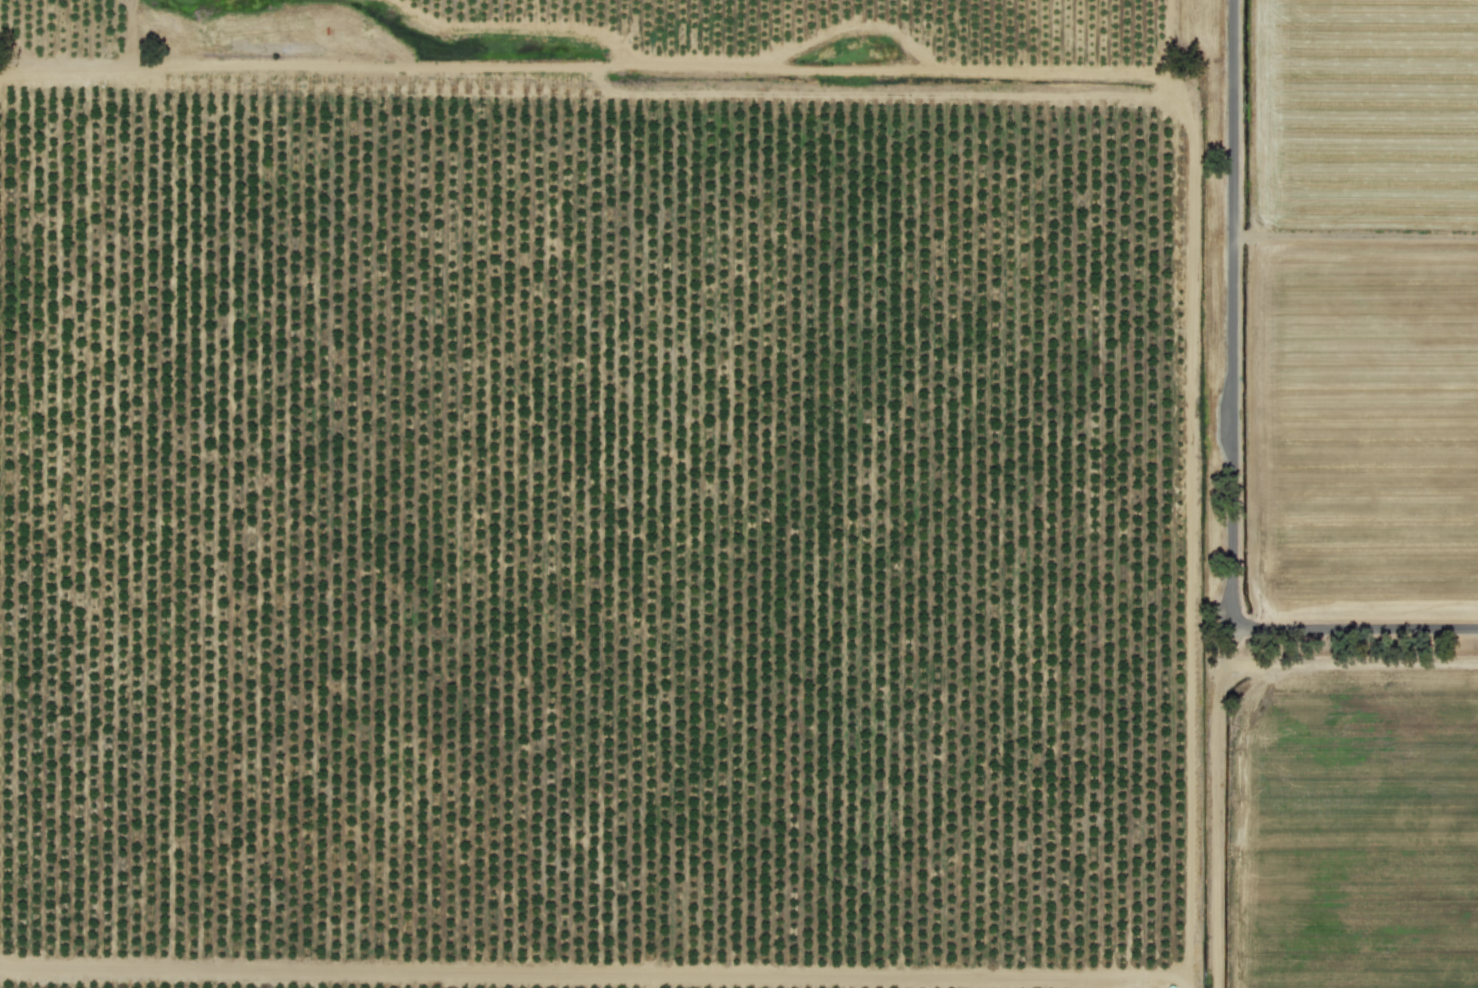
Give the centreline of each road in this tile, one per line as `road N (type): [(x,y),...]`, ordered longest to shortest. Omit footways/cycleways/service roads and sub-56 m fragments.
road 1 (residential): [(1197,86),(1198,987)]

